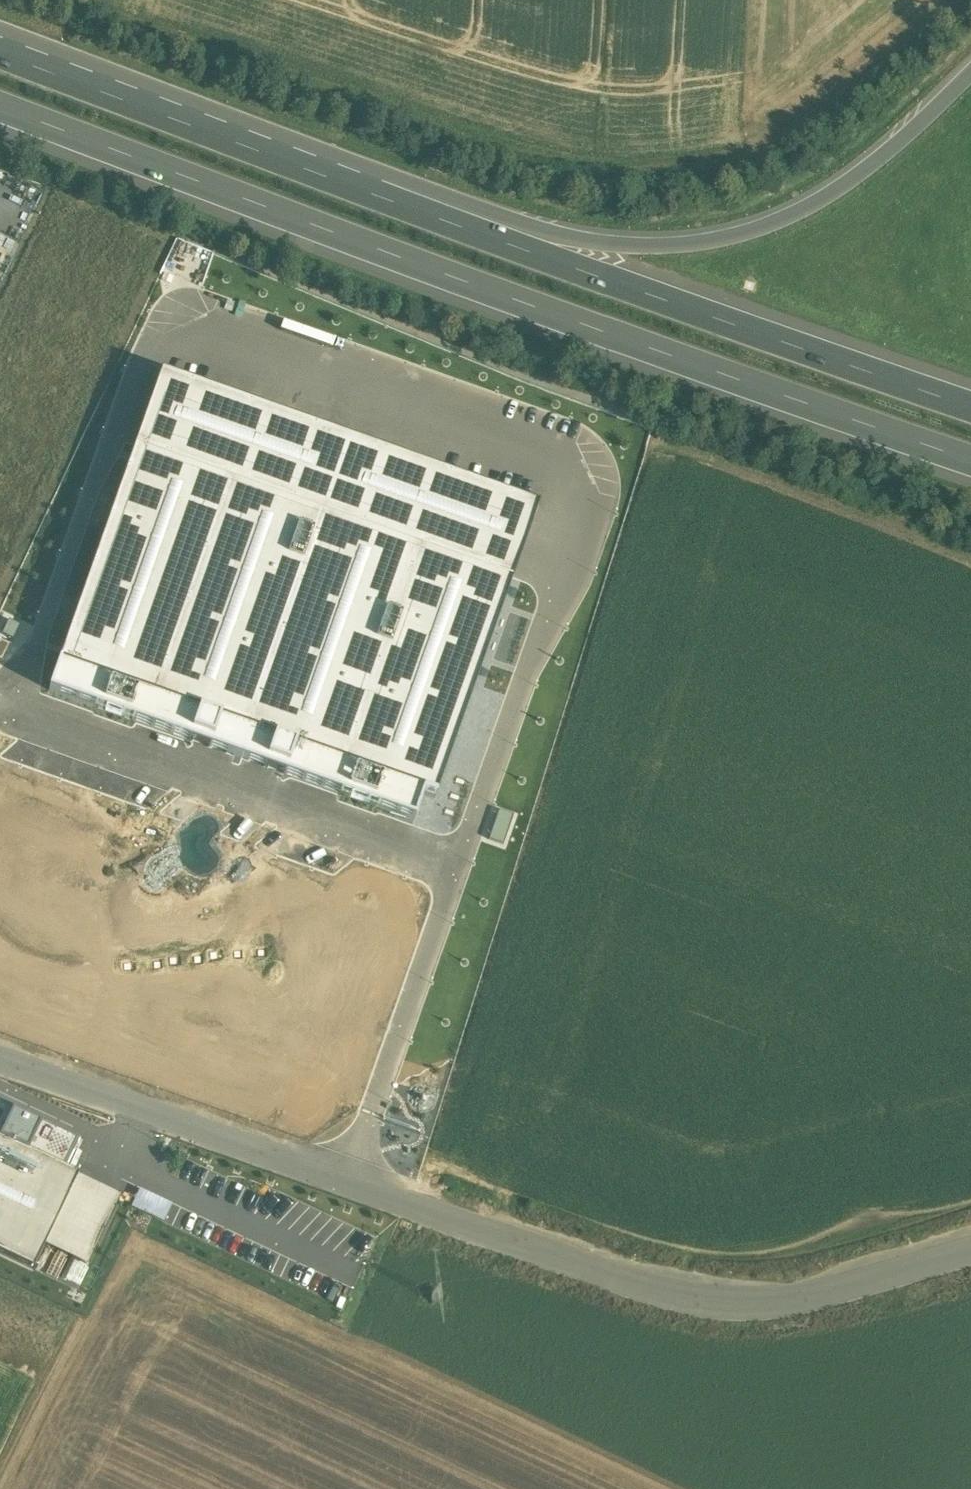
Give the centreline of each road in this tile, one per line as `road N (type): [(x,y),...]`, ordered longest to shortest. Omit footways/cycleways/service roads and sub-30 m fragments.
road 1 (motorway): [(0,105),(970,456)]
road 2 (unclassified): [(970,1248),(792,1298),(744,1305),(704,1299),(521,1251),(0,1060)]
road 3 (track): [(955,0),(774,140),(730,161),(656,177),(524,157),(67,0)]
road 4 (motorway): [(970,77),(857,180),(740,237),(606,248),(360,180)]
road 5 (motorway): [(970,401),(360,180)]
road 6 (motorway): [(360,180),(0,50)]
road 7 (track): [(970,560),(664,444)]
road 8 (track): [(77,1319),(9,1488)]

